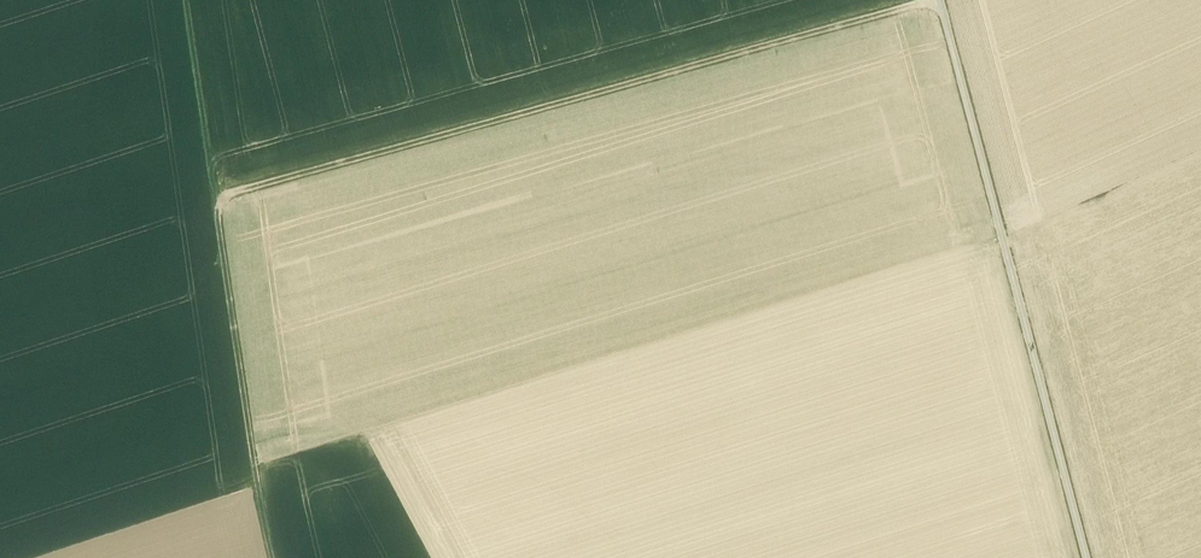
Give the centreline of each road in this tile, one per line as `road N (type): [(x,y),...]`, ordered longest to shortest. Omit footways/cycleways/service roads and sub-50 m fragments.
road 1 (track): [(274,557),(220,201),(925,0)]
road 2 (unclassified): [(1087,557),(940,0)]

